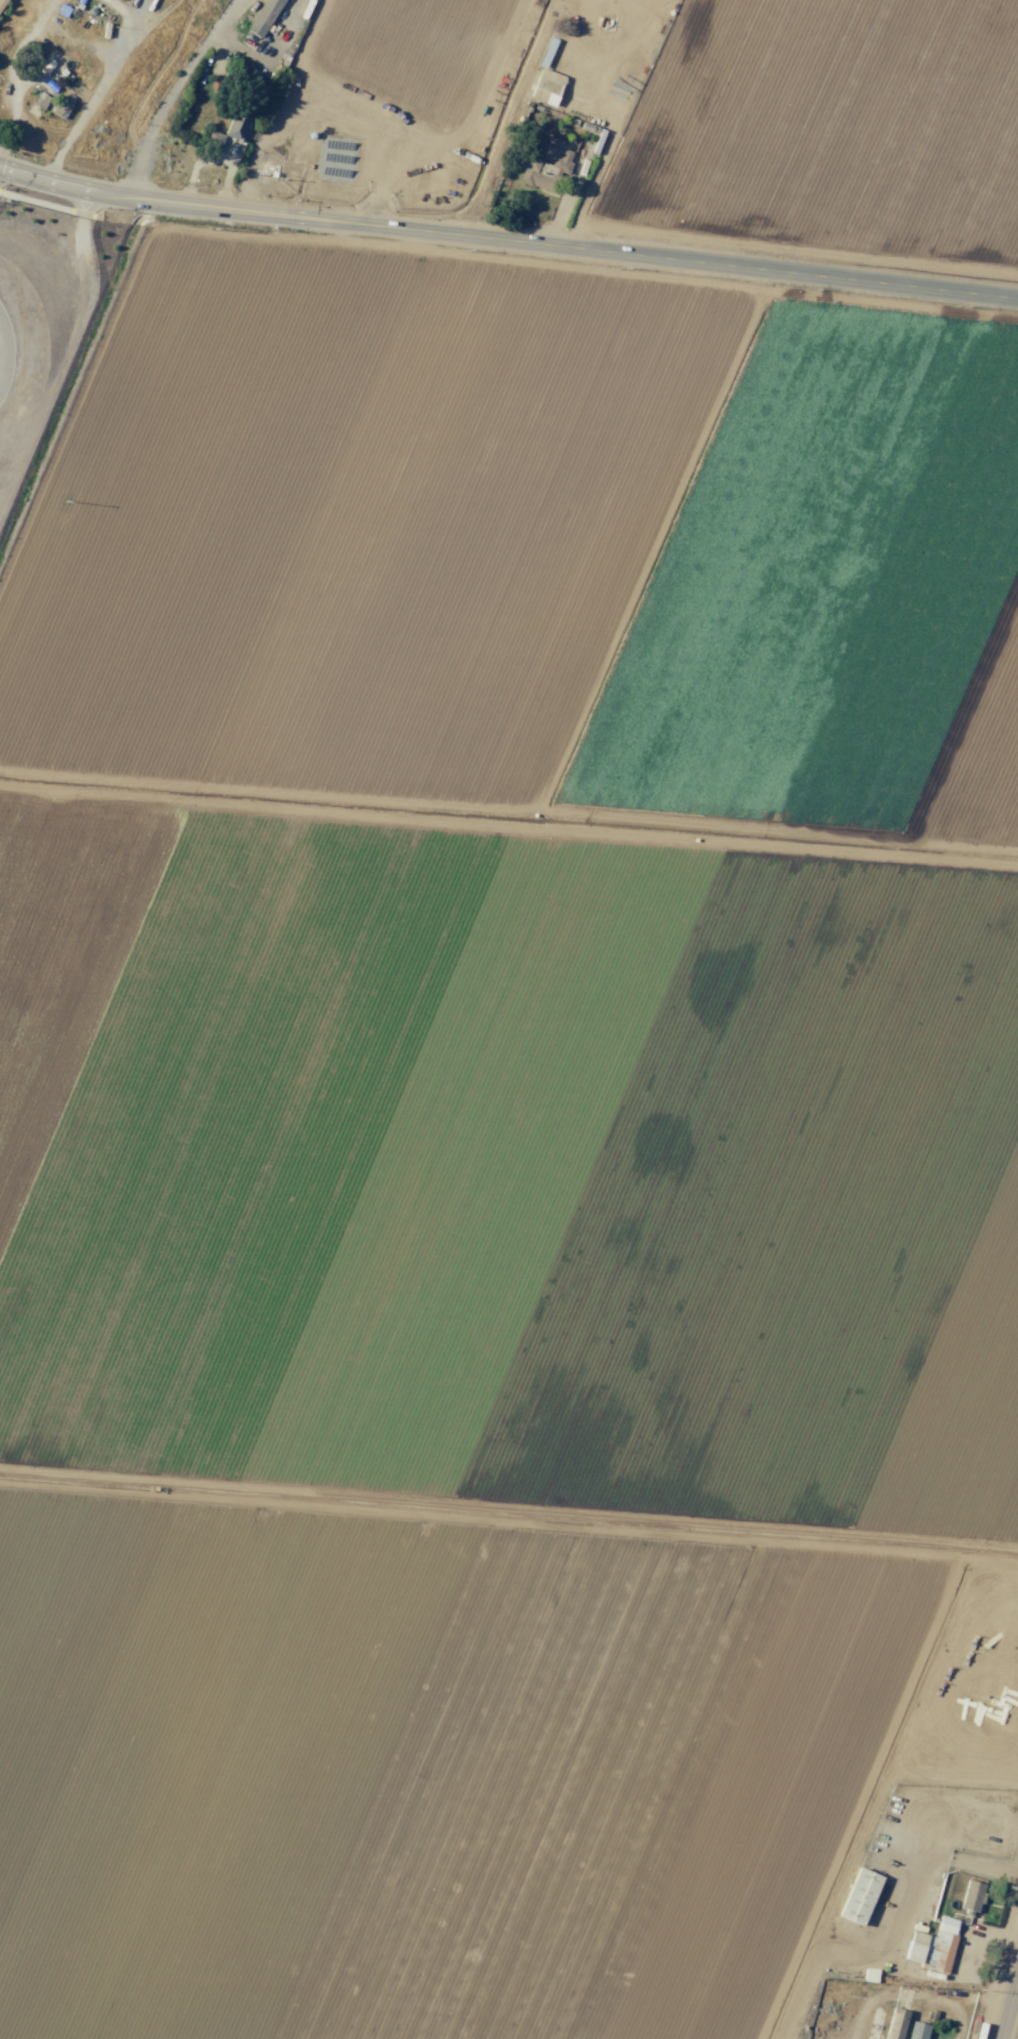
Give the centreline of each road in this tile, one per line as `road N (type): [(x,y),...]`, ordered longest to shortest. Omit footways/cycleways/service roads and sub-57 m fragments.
road 1 (tertiary): [(0,165),(126,198),(1017,294)]

